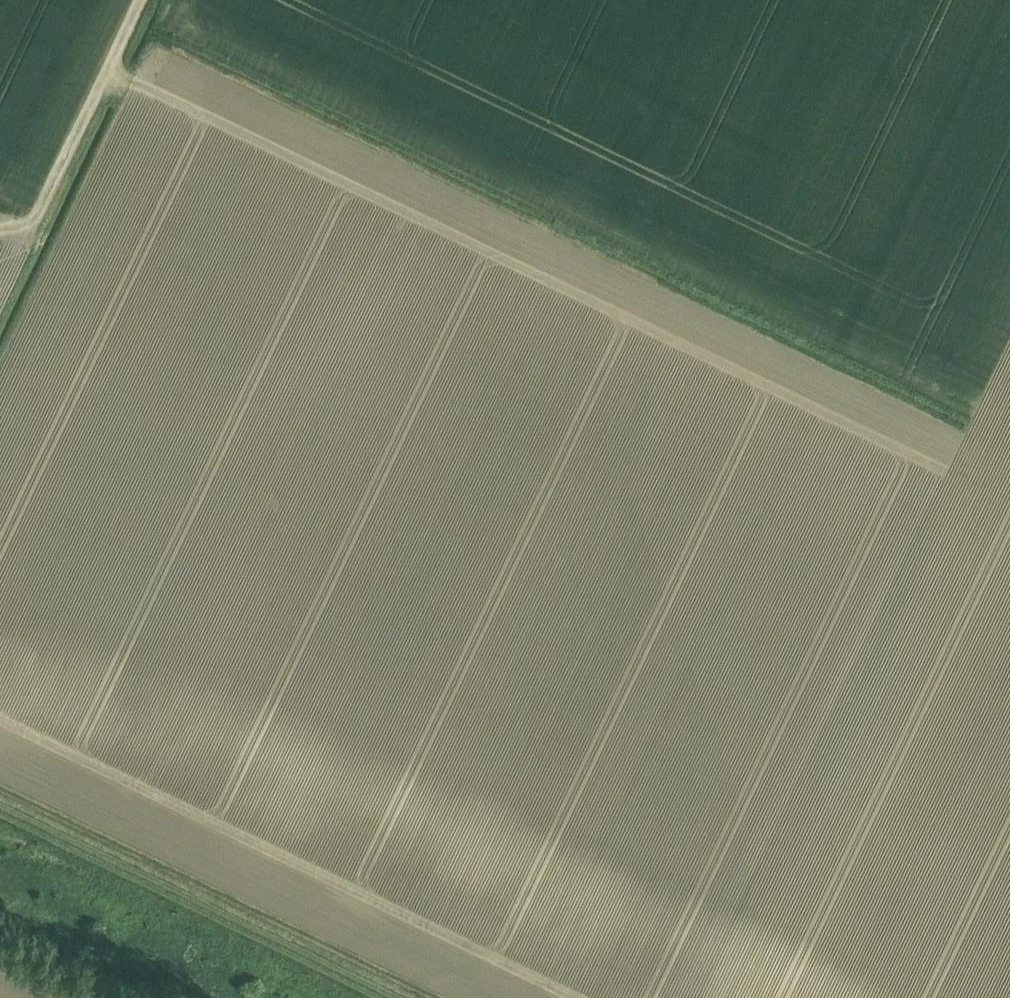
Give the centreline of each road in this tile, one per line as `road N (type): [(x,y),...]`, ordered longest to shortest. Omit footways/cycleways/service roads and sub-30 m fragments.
road 1 (track): [(376,997),(0,816)]

